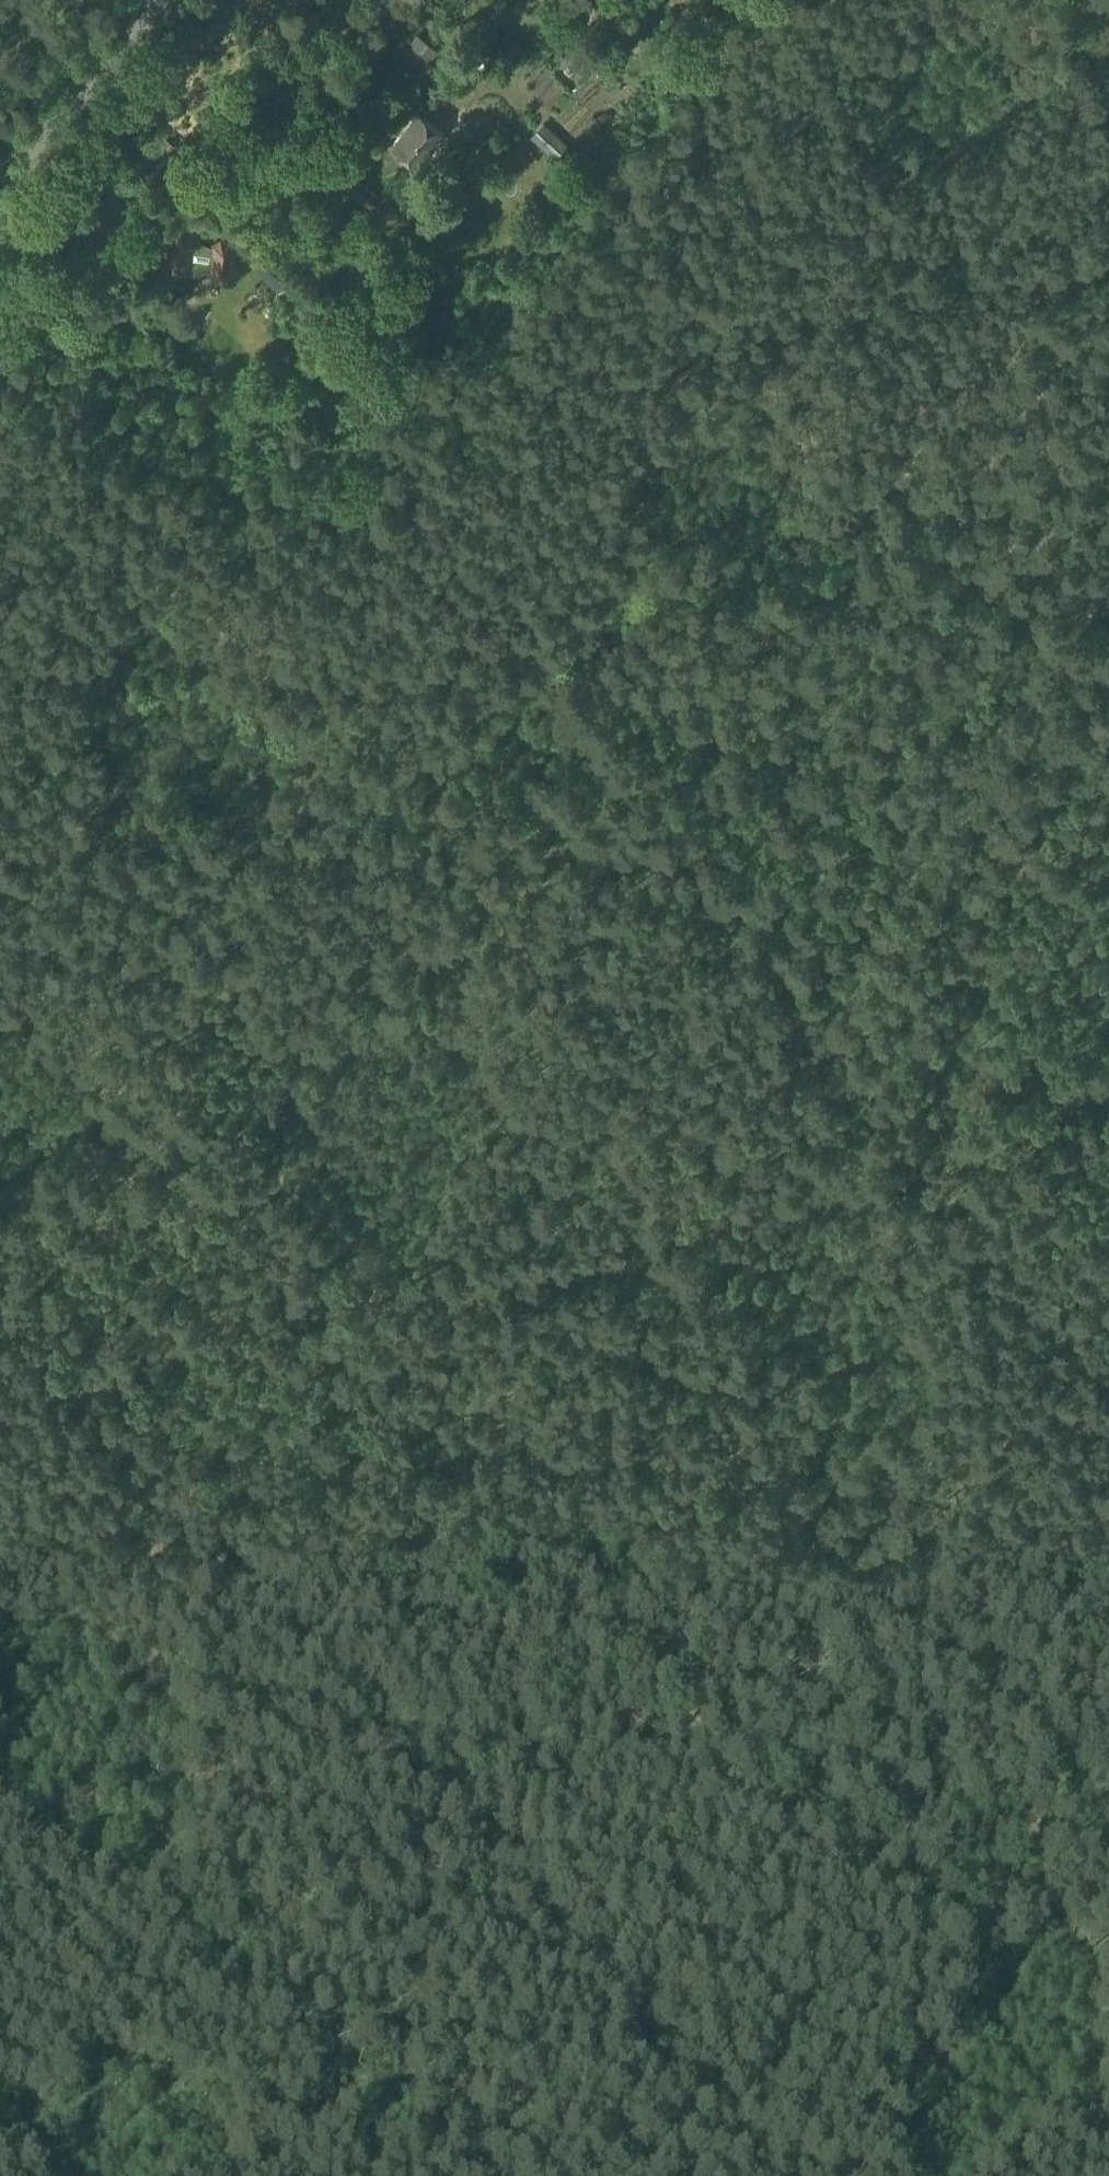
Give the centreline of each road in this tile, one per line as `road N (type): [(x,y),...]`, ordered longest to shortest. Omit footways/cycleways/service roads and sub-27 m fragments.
road 1 (unclassified): [(0,199),(160,0)]

